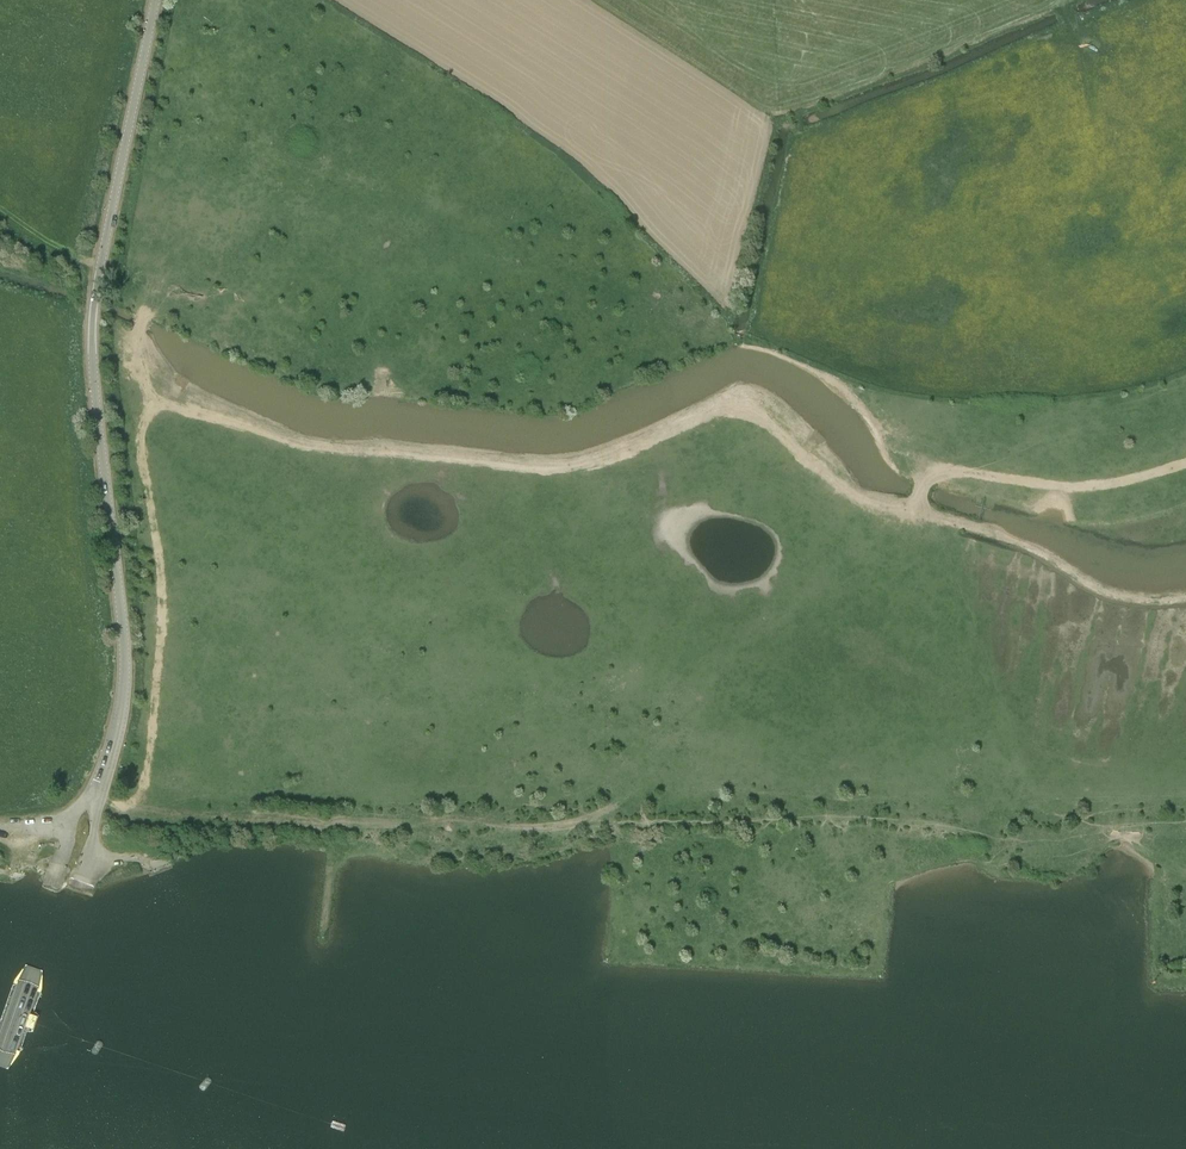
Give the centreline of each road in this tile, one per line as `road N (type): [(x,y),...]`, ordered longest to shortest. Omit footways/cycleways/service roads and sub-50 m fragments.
road 1 (secondary): [(74,892),(92,843),(124,679),(92,320),(156,0)]

